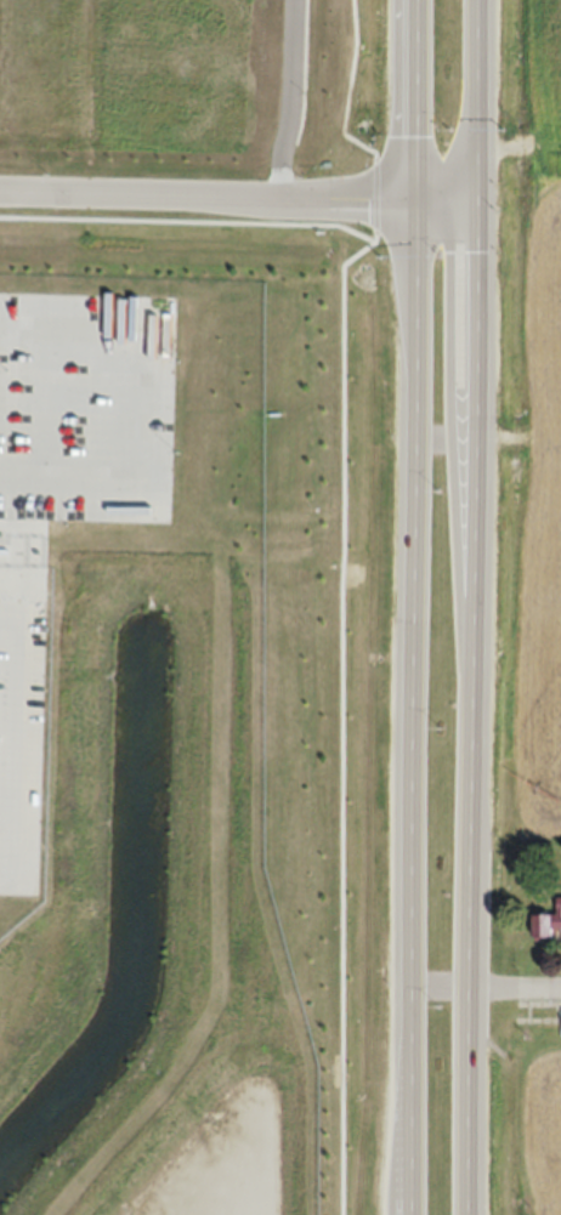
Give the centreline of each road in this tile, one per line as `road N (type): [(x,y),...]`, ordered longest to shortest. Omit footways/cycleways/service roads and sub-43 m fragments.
road 1 (secondary): [(411,0),(408,1214)]
road 2 (secondary): [(477,1214),(476,0)]
road 3 (residential): [(477,197),(0,187)]

